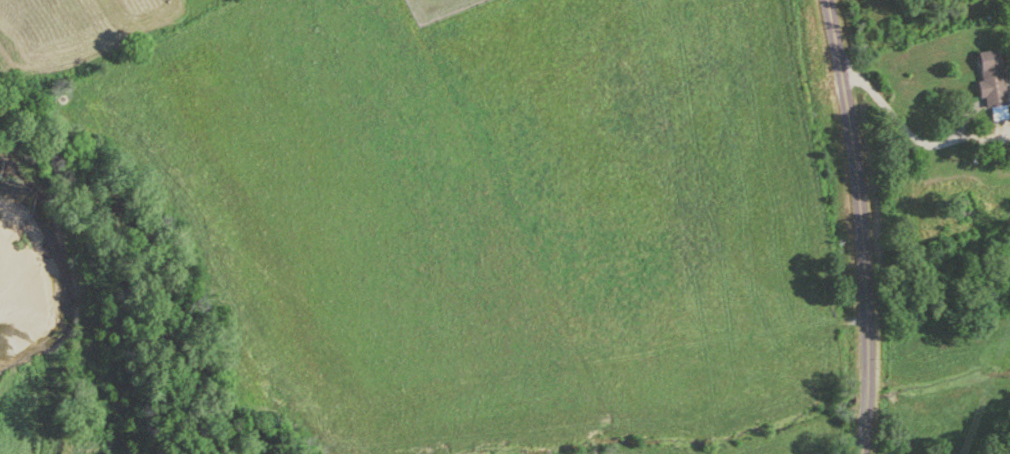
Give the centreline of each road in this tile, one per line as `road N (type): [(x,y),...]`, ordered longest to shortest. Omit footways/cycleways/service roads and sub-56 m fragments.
road 1 (tertiary): [(866,453),(872,422),(864,219),(830,0)]

